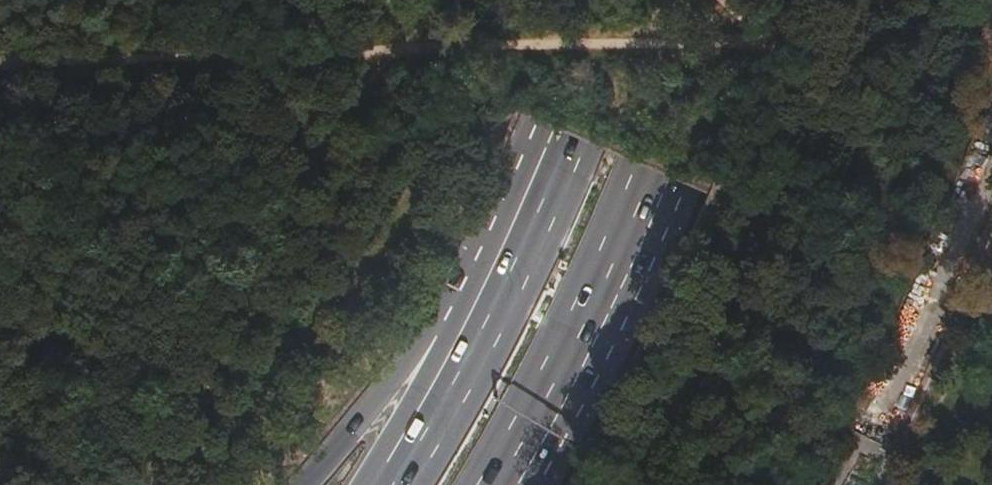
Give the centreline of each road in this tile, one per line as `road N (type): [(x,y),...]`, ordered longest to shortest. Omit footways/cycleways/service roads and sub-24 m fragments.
road 1 (track): [(0,60),(765,39),(991,24)]
road 2 (trunk): [(517,467),(630,250),(720,21)]
road 3 (trunk): [(532,202),(456,309),(306,484)]
road 4 (trunk): [(532,202),(391,484)]
road 5 (trunk): [(618,0),(532,202)]

